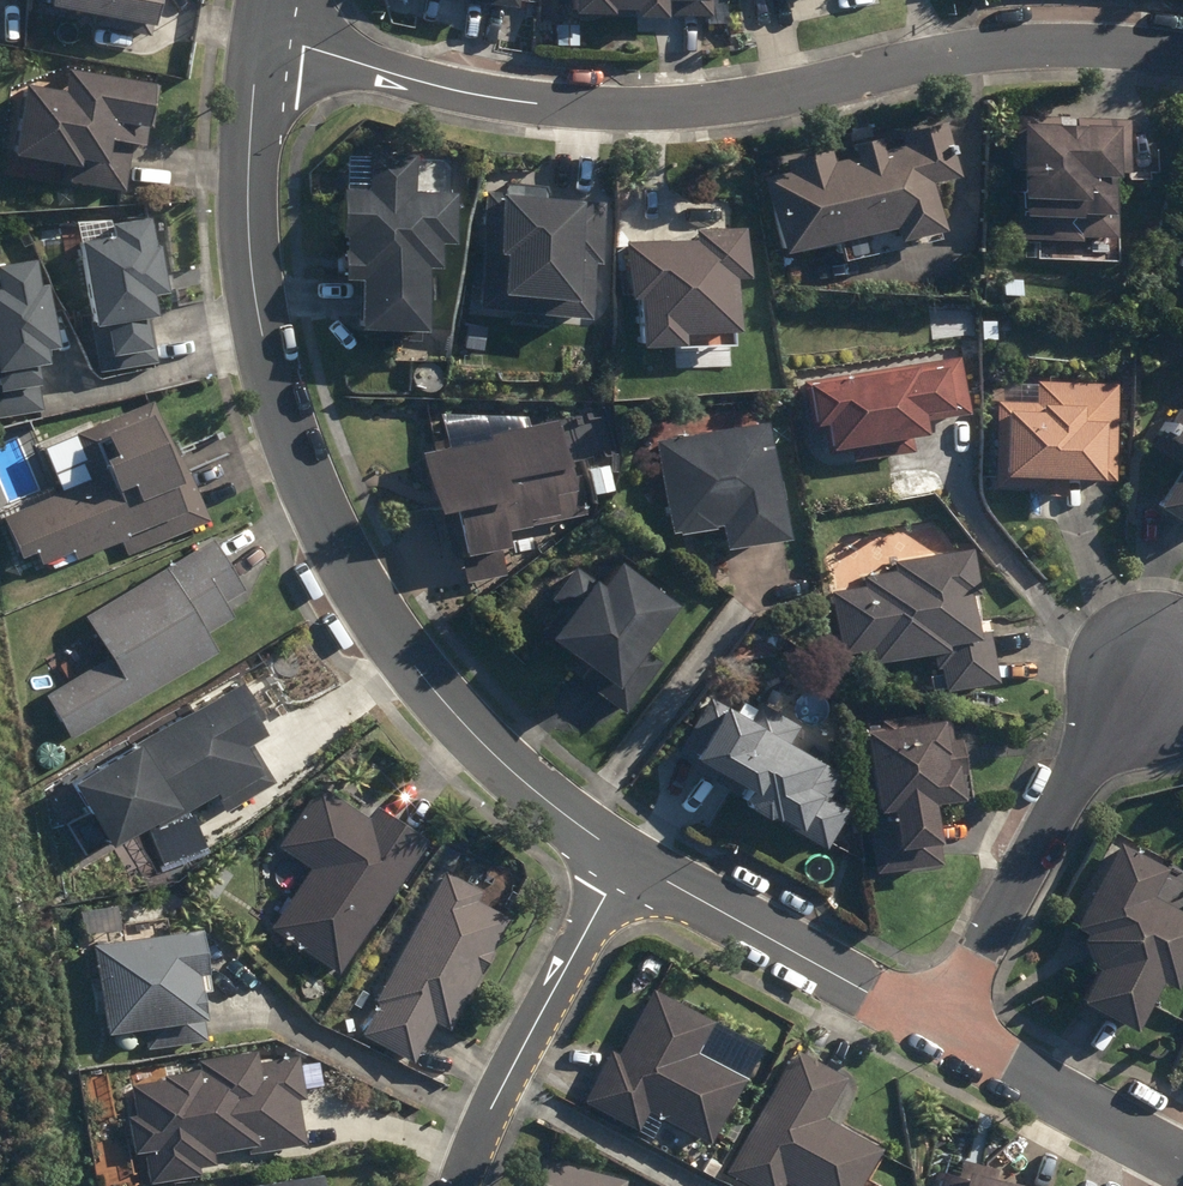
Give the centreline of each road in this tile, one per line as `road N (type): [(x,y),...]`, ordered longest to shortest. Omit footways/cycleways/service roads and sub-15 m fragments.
road 1 (residential): [(260,38),(246,213),(258,313),(288,429),(331,528),(405,656),(462,723),(629,862)]
road 2 (residential): [(260,38),(497,99),(567,107),(748,99),(929,60)]
road 3 (residential): [(1155,672),(1084,763),(935,1031)]
road 4 (residential): [(629,862),(503,1086),(460,1185)]
road 5 (residential): [(629,862),(935,1031)]
road 6 (residential): [(935,1031),(1182,1170)]
road 7 (residential): [(929,60),(1025,45),(1182,55)]

